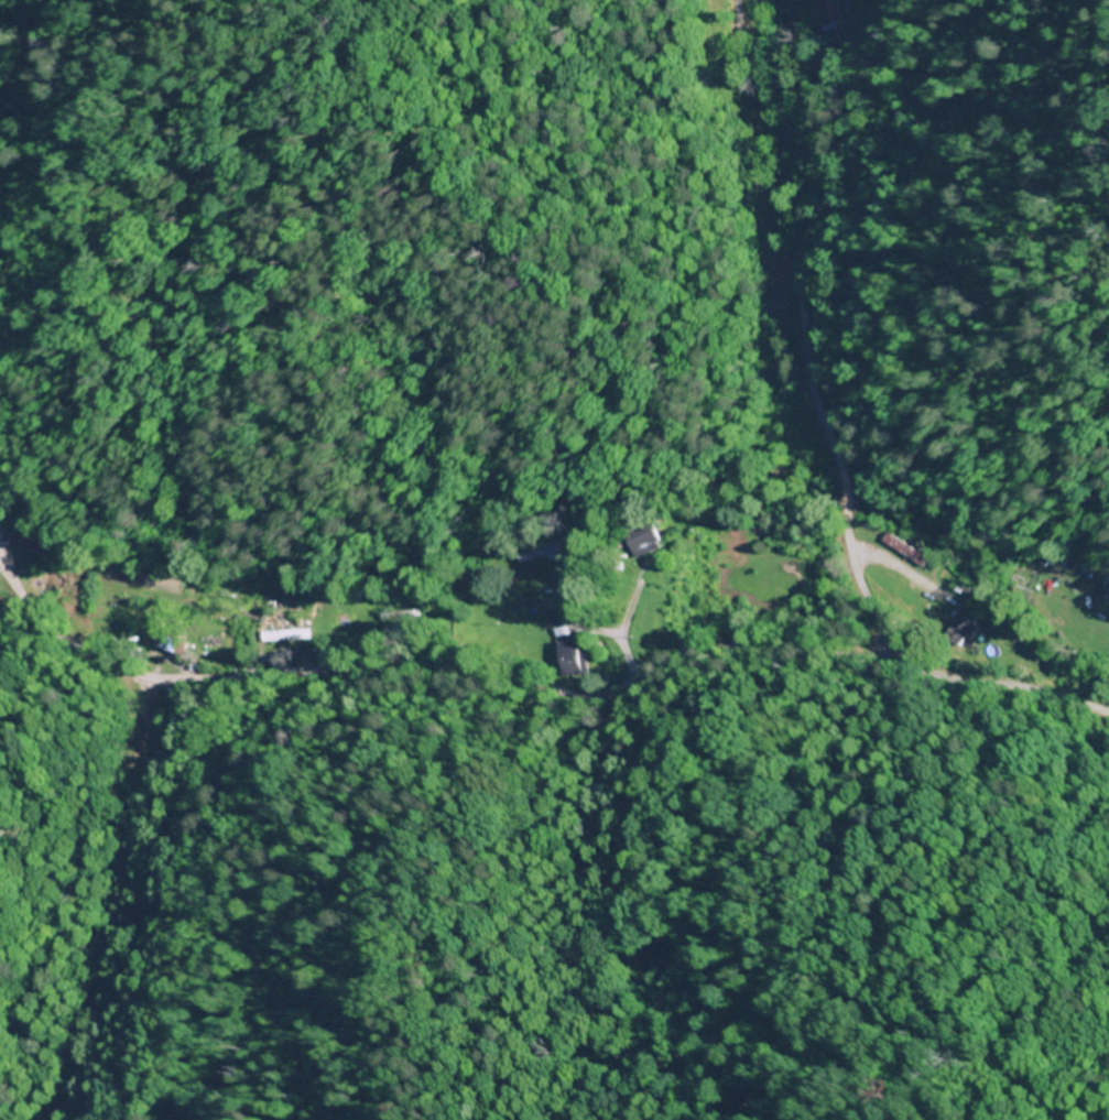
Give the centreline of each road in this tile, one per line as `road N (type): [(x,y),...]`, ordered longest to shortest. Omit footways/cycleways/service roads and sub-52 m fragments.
road 1 (residential): [(1108,713),(1033,691),(932,678),(904,656),(871,651),(750,665),(621,725),(528,686),(435,673),(165,677),(107,666),(58,641),(2,563)]
road 2 (residential): [(756,0),(759,35),(791,102),(817,334),(859,498),(869,575),(904,656)]

